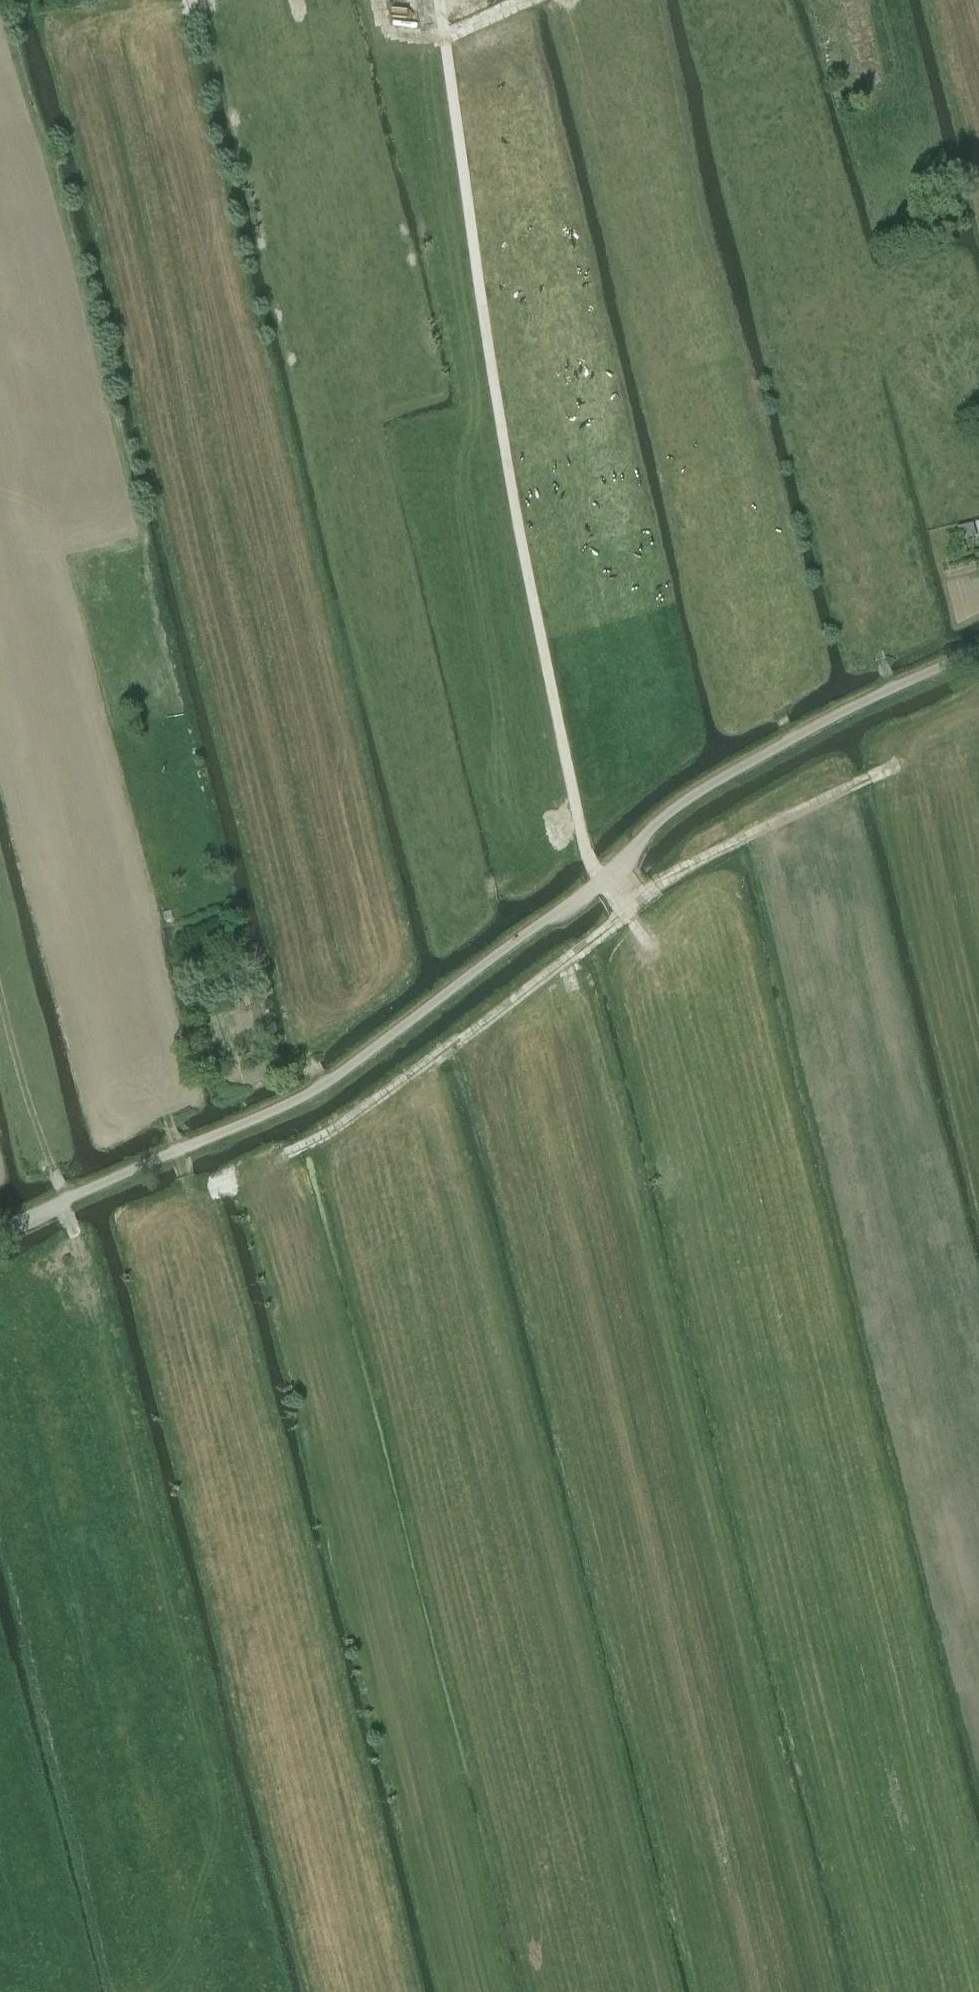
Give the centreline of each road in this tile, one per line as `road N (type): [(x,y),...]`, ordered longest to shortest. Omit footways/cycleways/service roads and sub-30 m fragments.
road 1 (unclassified): [(598,881),(659,819),(707,787),(978,649)]
road 2 (track): [(63,1200),(0,1004)]

